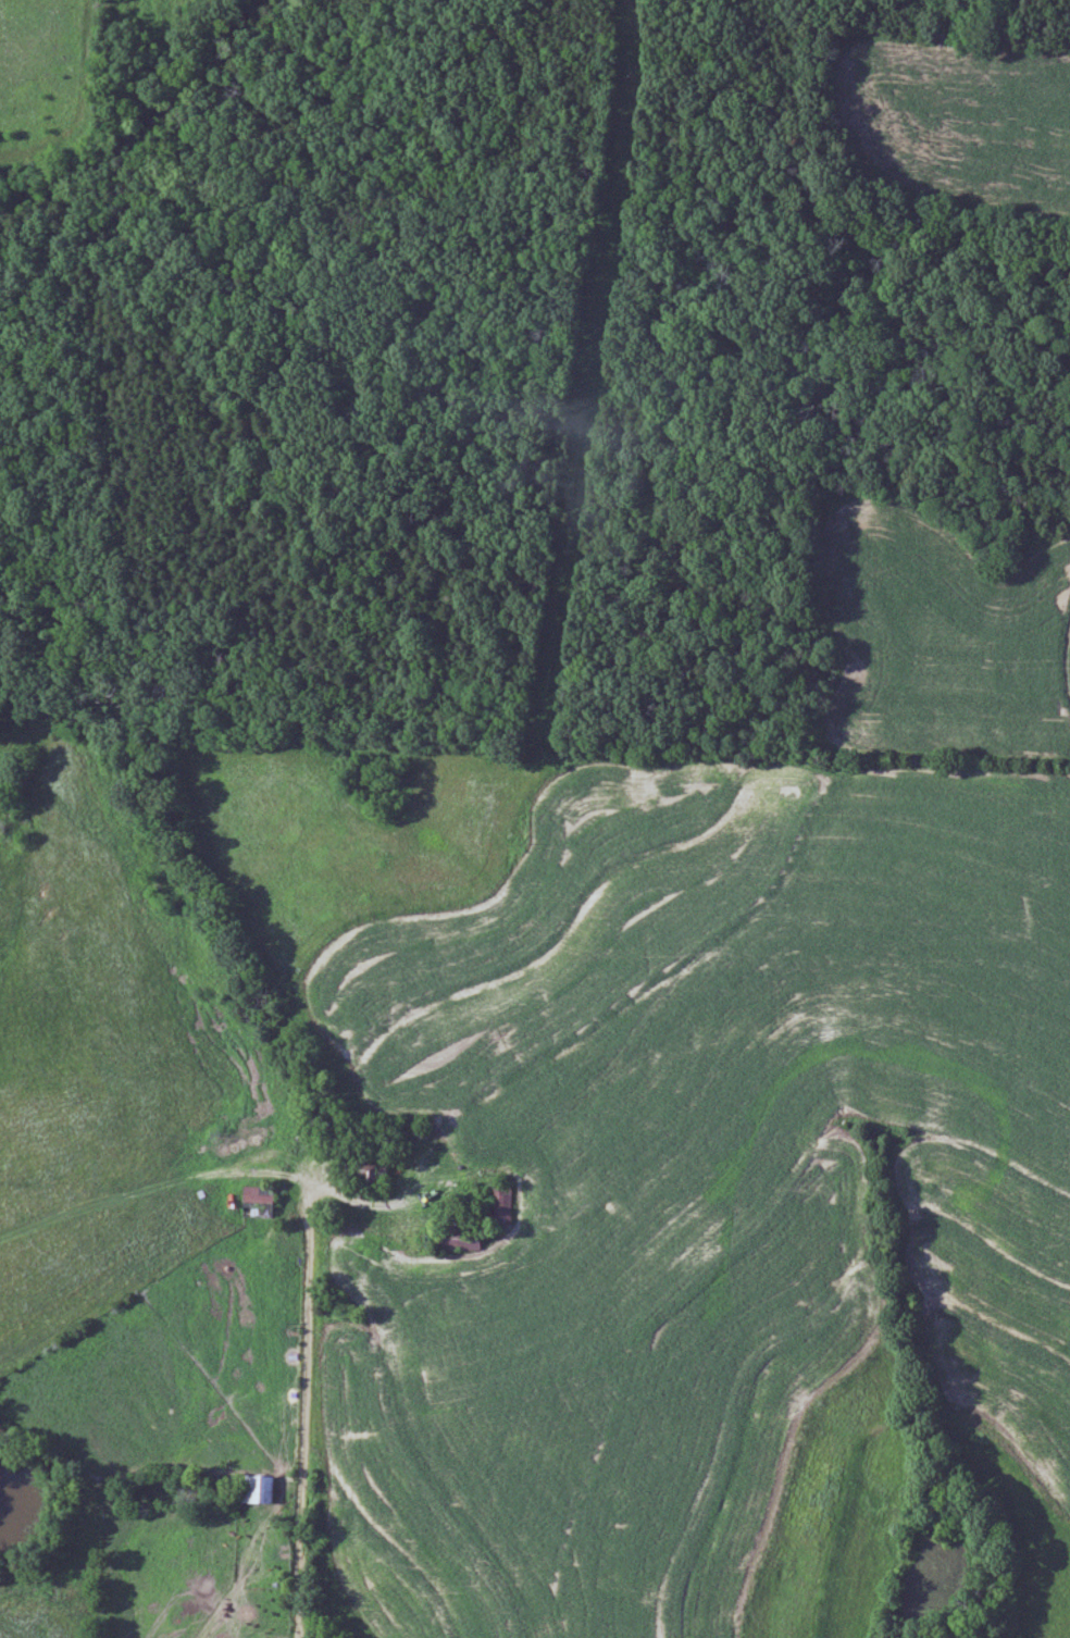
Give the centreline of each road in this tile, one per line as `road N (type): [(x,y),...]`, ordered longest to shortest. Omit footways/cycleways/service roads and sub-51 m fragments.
road 1 (residential): [(319,1637),(332,1262)]

